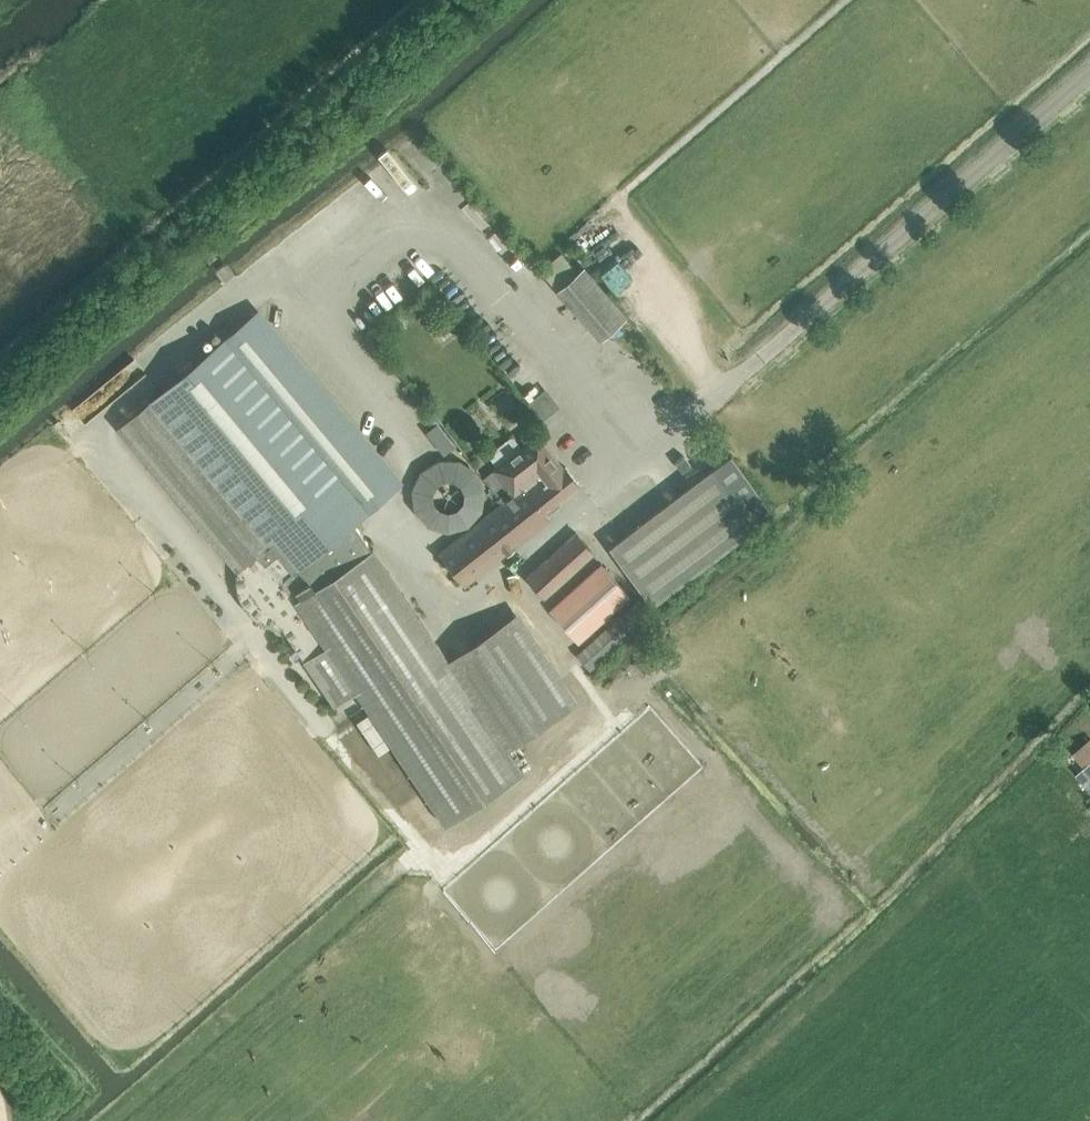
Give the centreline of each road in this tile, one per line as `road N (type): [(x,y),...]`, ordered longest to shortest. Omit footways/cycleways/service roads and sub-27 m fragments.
road 1 (track): [(848,0),(611,209),(722,391)]

